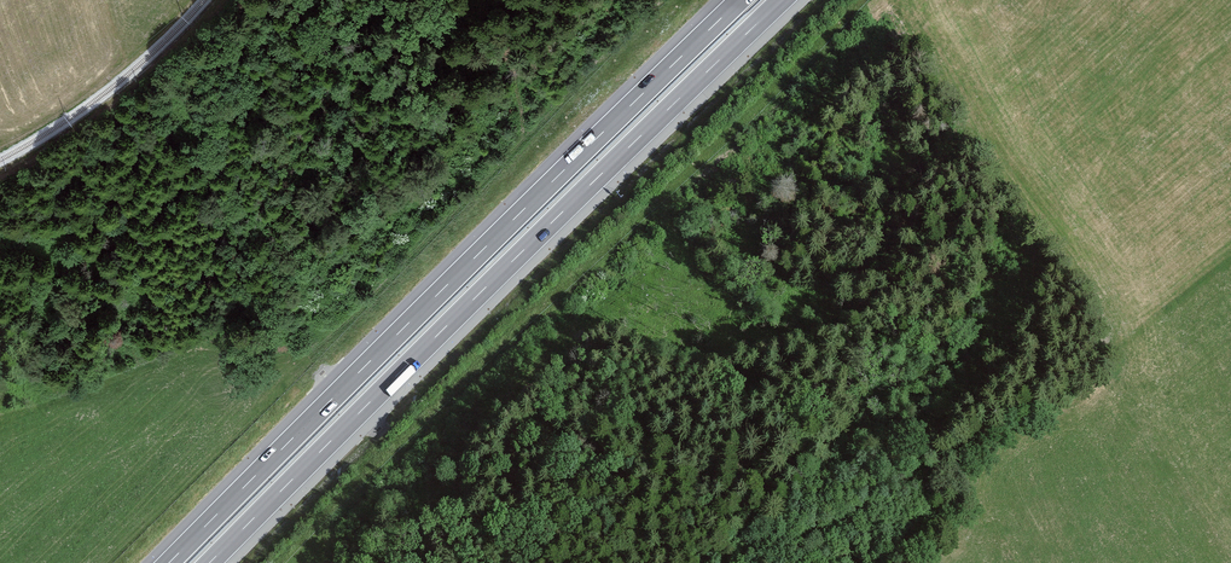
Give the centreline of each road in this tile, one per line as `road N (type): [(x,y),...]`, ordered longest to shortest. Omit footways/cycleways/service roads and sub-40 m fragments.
road 1 (motorway): [(210,562),(782,0)]
road 2 (motorway): [(740,0),(169,562)]

